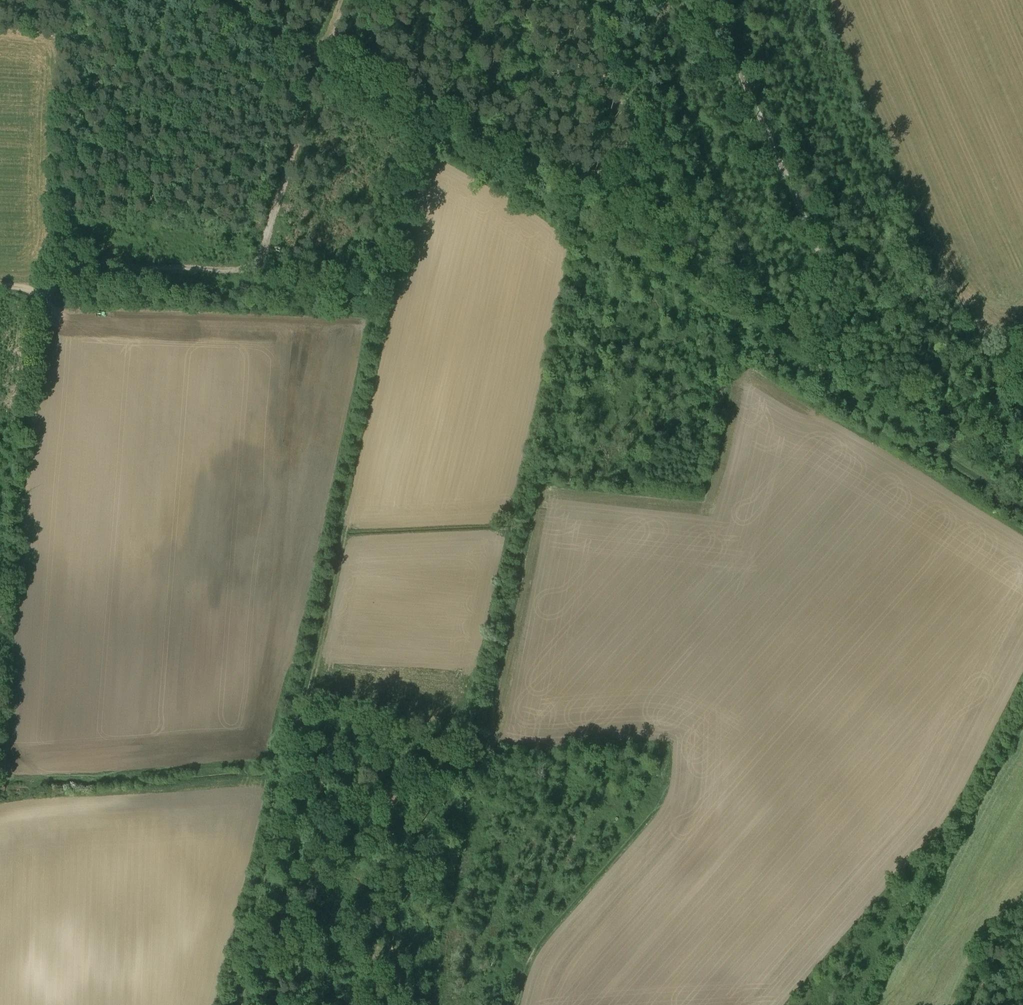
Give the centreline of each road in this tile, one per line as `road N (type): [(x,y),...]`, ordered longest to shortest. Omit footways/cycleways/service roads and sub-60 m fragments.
road 1 (track): [(1022,493),(231,0)]
road 2 (track): [(240,1004),(347,533)]
road 3 (track): [(511,1004),(530,946),(686,766)]

